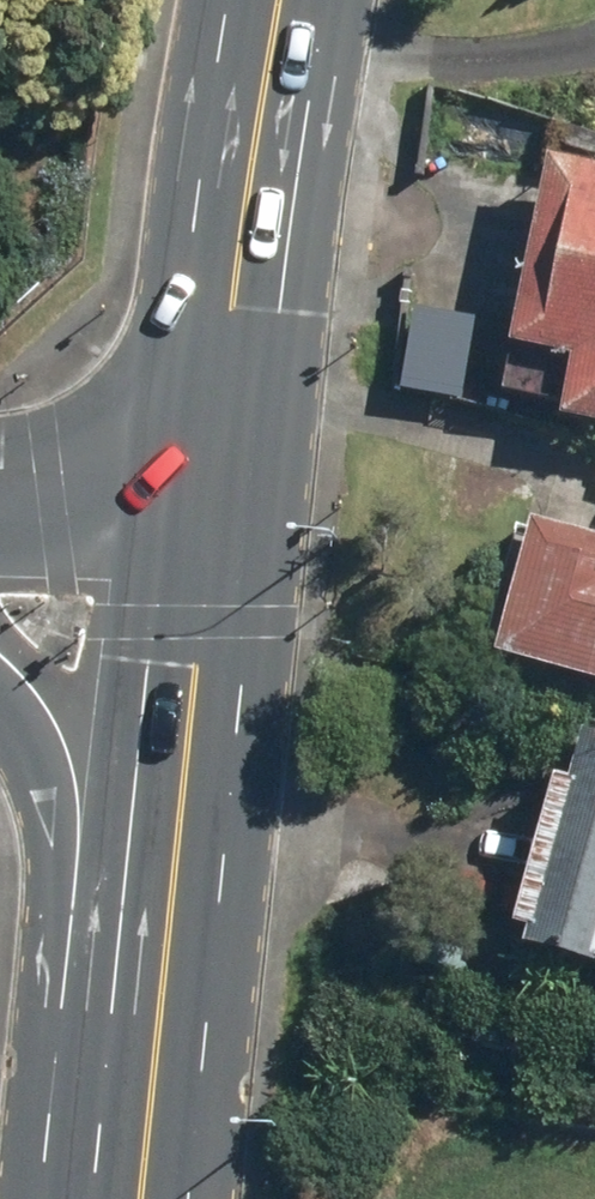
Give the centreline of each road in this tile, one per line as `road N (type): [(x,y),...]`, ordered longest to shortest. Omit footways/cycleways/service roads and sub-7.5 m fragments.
road 1 (primary): [(212,528),(136,1198)]
road 2 (primary): [(284,0),(233,309),(212,528)]
road 3 (primary): [(116,1198),(104,1069),(50,833),(0,713)]
road 4 (secondary): [(0,522),(212,528)]

